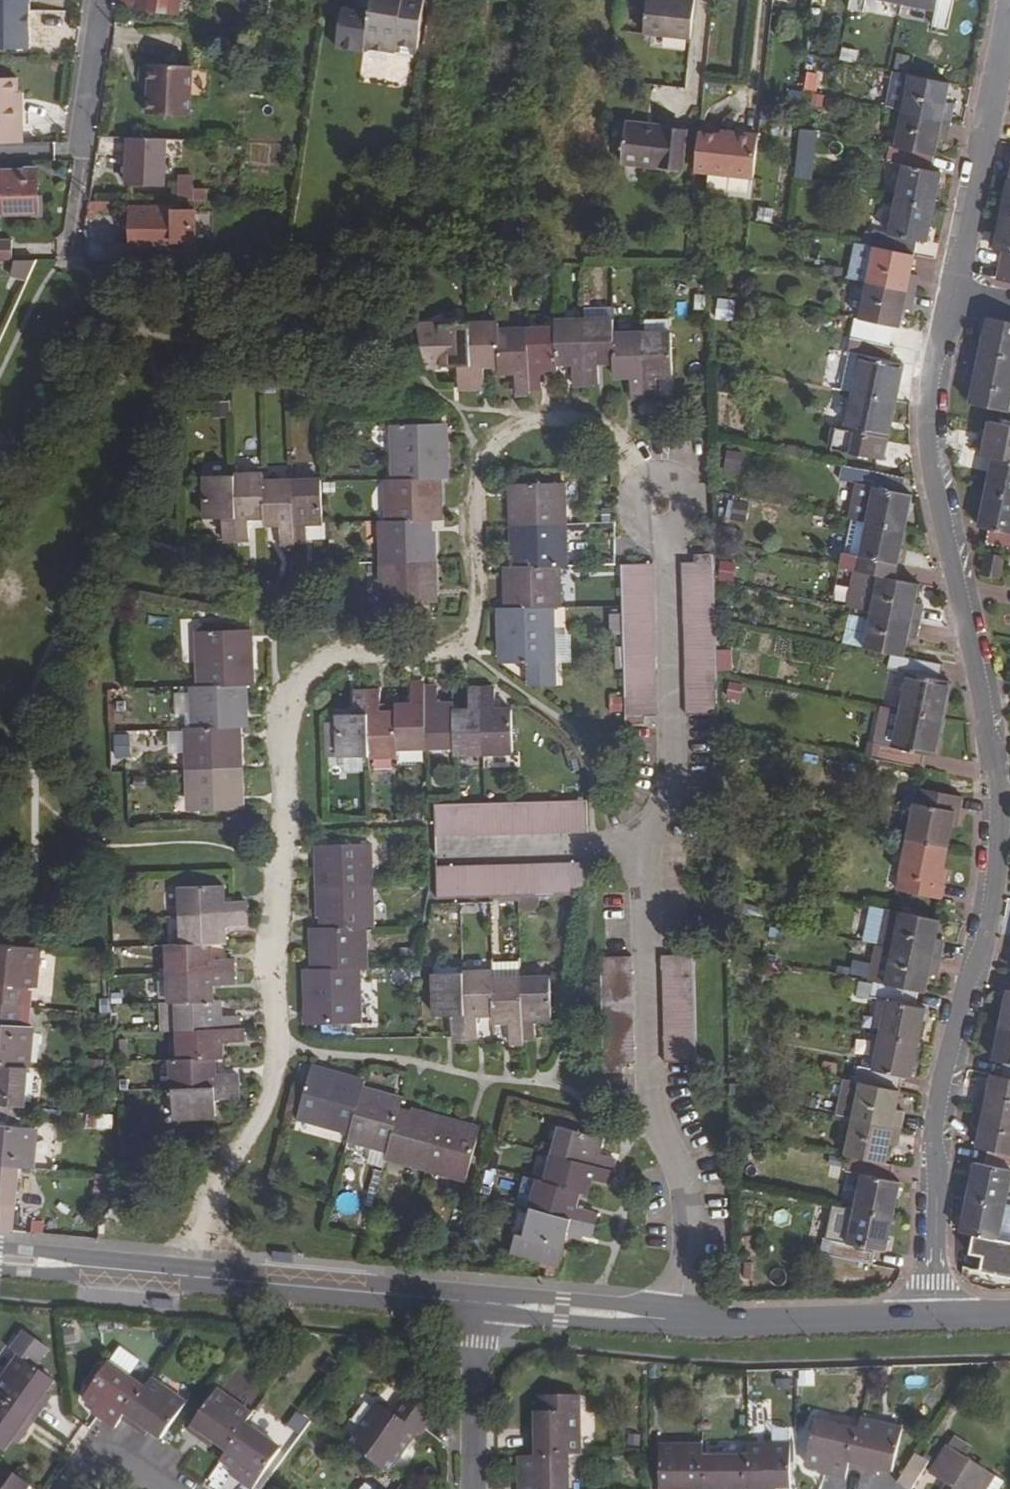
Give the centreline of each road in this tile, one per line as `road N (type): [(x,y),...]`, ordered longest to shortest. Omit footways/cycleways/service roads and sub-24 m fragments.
road 1 (residential): [(953,293),(926,429),(1003,799),(986,937),(949,1077),(938,1155),(936,1317)]
road 2 (residential): [(0,1258),(488,1304)]
road 3 (residential): [(488,1304),(679,1322),(936,1317)]
road 4 (residential): [(1009,18),(953,293)]
road 5 (residential): [(69,259),(104,0)]
road 6 (residential): [(475,1488),(488,1304)]

